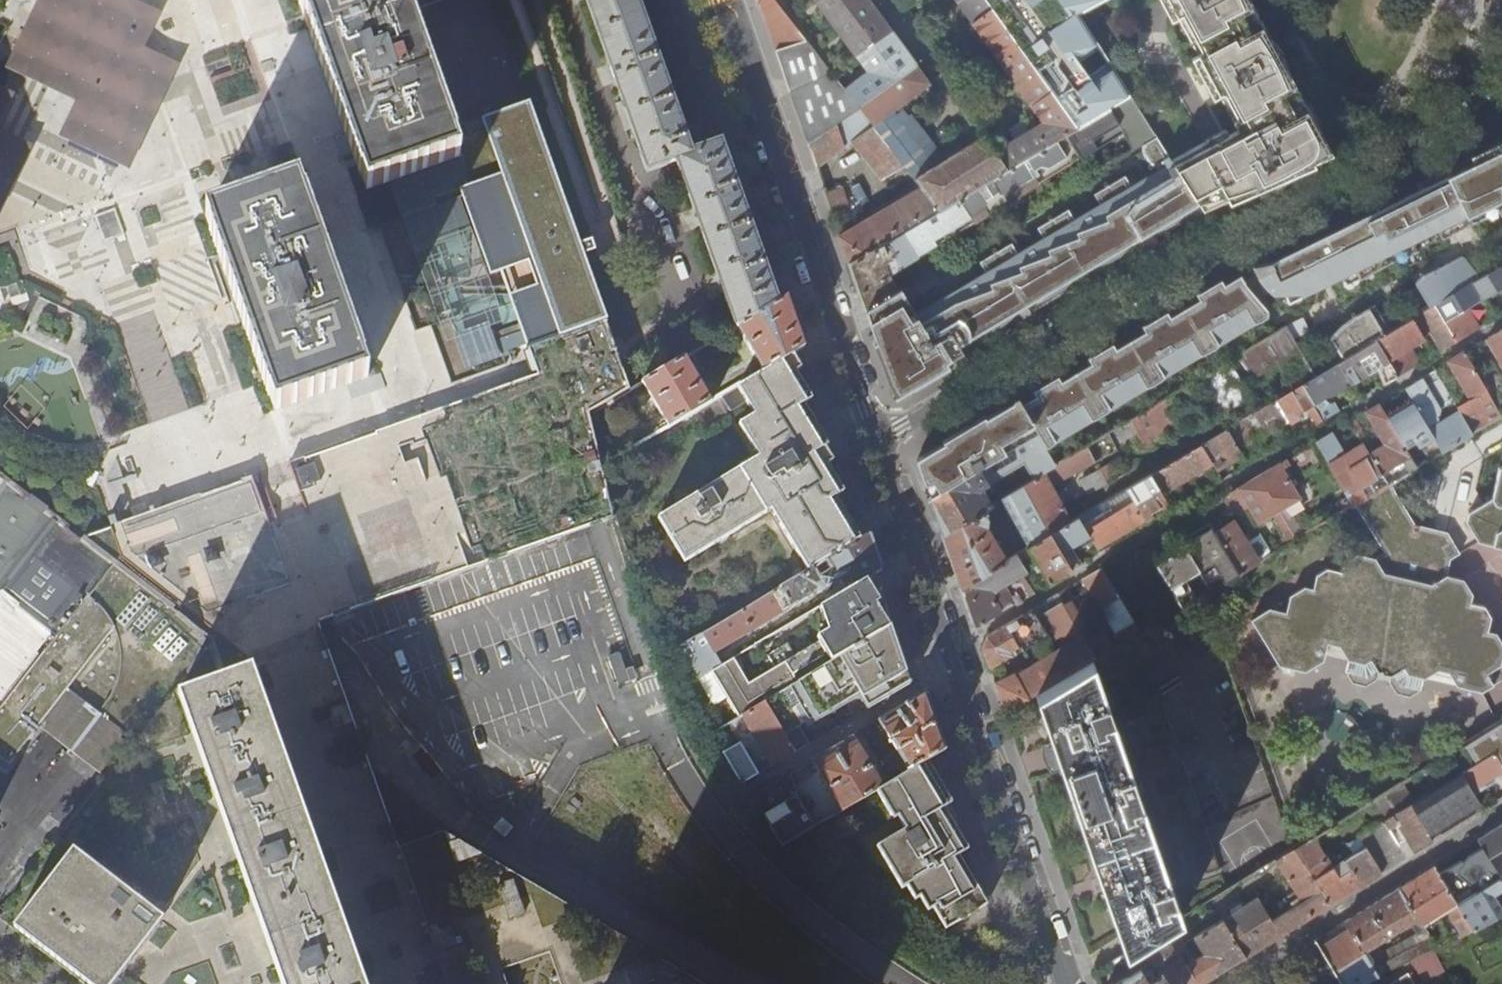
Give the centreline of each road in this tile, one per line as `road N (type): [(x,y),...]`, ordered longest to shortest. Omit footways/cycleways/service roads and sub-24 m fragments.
road 1 (unclassified): [(167,0),(299,99),(410,399),(74,511)]
road 2 (residential): [(878,437),(1209,247),(1501,106)]
road 3 (residential): [(403,983),(286,656),(74,511)]
road 4 (tertiary): [(1066,983),(878,437)]
road 5 (tertiary): [(878,437),(839,347),(723,0)]
road 6 (residential): [(681,285),(657,216),(628,184),(563,0)]
road 7 (residential): [(1264,983),(1296,937),(1501,810)]

